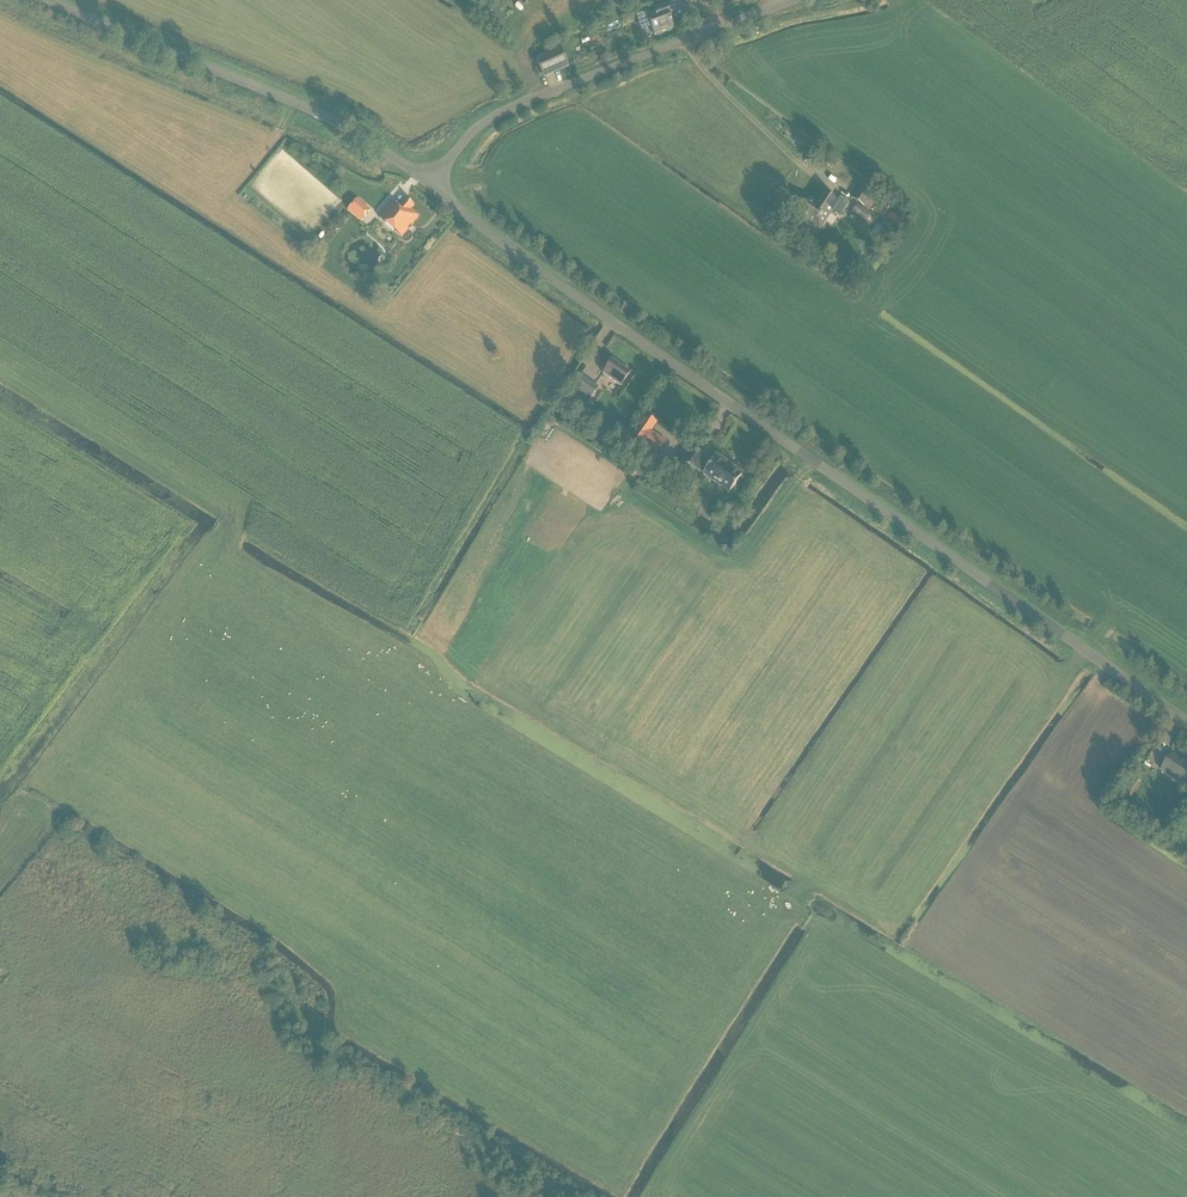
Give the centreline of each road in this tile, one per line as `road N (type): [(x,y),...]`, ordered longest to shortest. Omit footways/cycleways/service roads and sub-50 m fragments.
road 1 (unclassified): [(1186,723),(688,378),(430,187)]
road 2 (unclassified): [(430,187),(355,134),(277,94),(47,0)]
road 3 (unclassified): [(430,187),(486,122),(796,0)]

